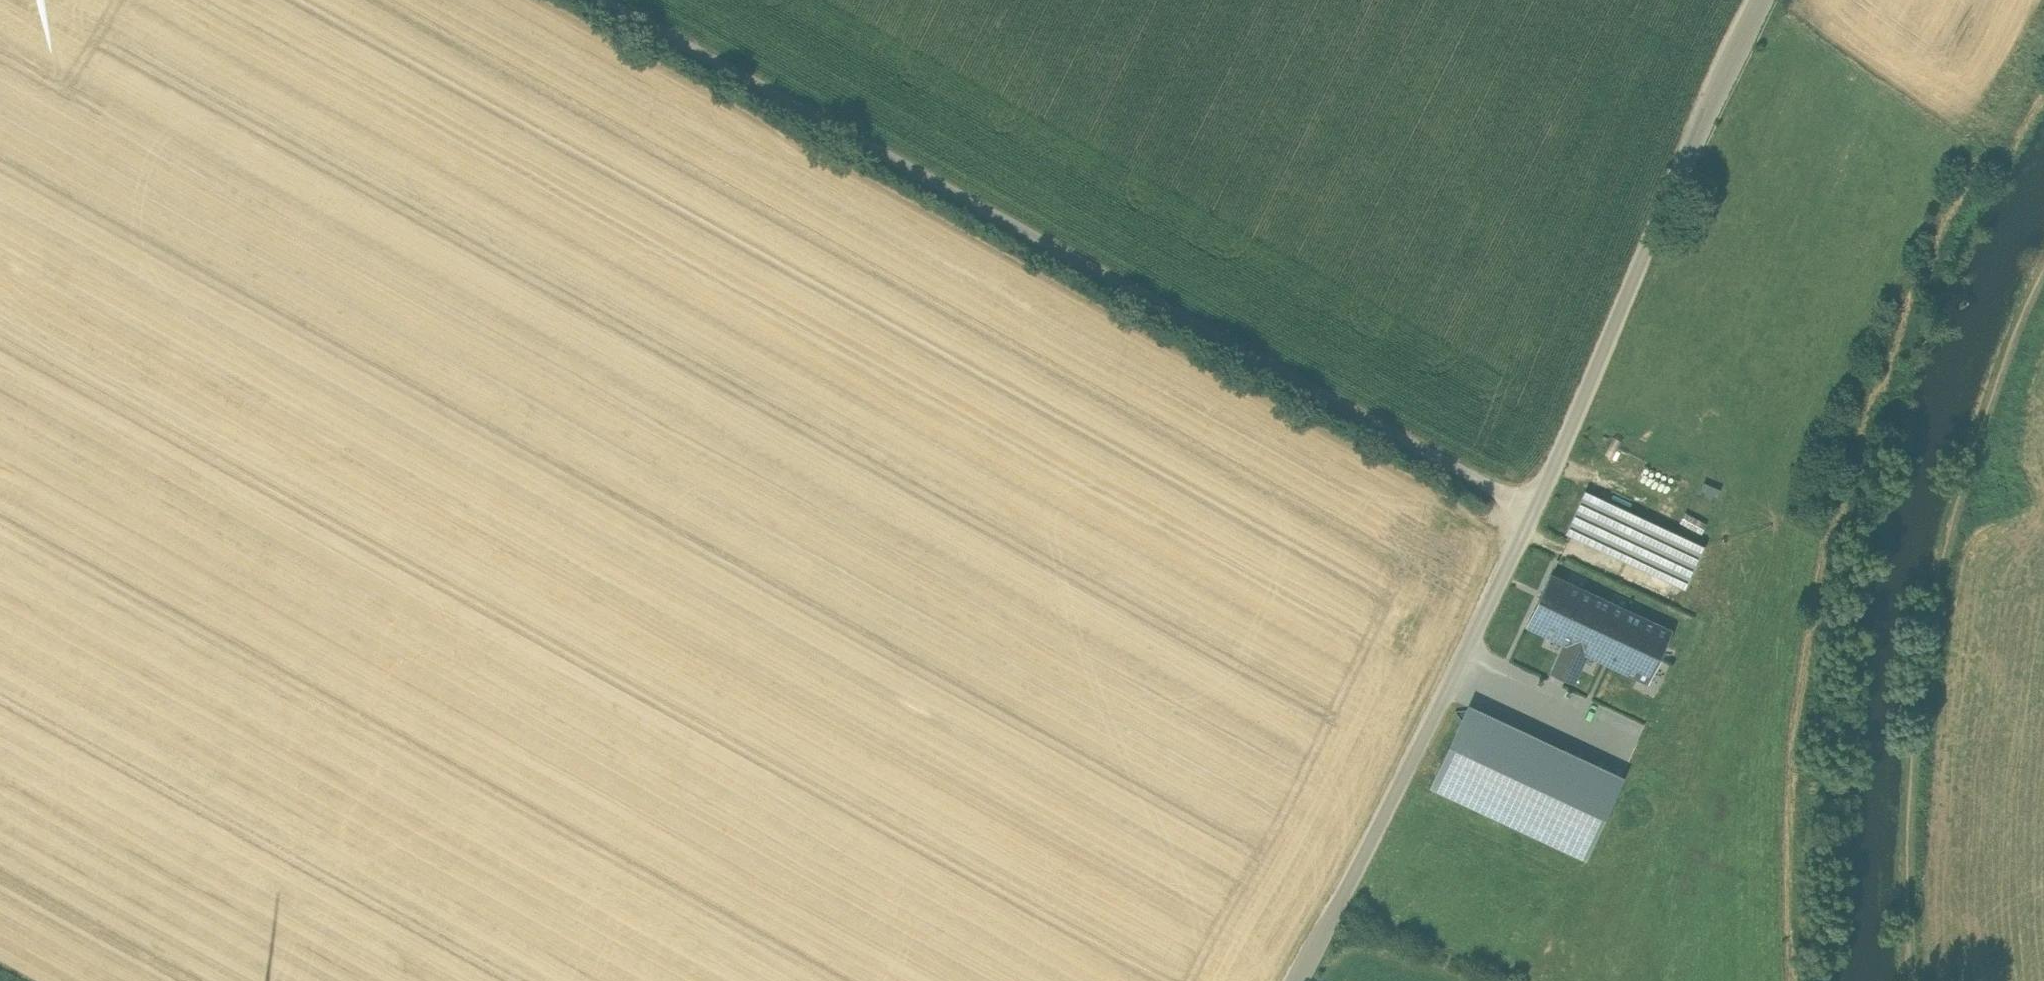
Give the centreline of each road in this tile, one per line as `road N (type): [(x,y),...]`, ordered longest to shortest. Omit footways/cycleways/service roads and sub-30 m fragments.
road 1 (unclassified): [(1296,980),(1420,744),(1763,0)]
road 2 (track): [(608,0),(1533,502)]

